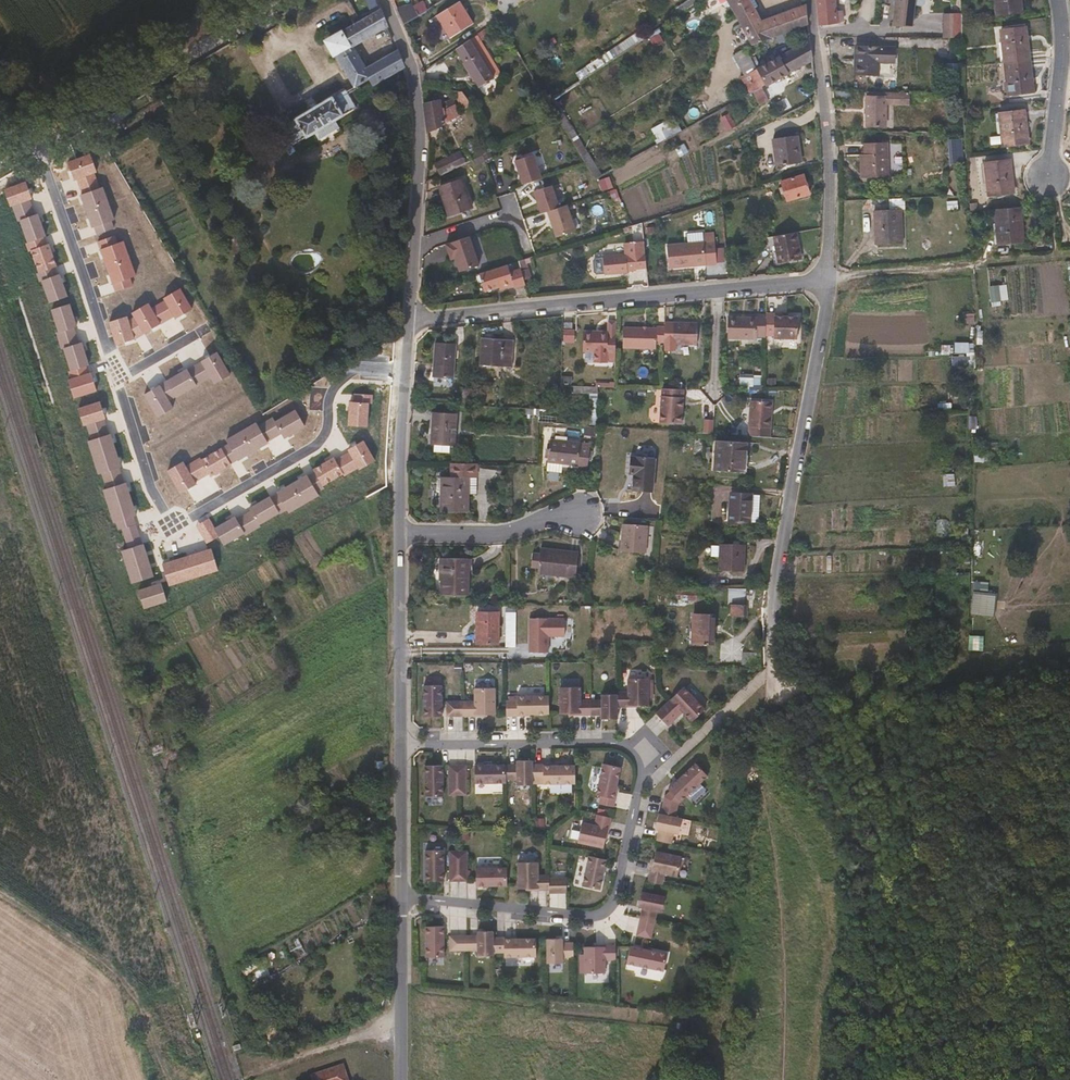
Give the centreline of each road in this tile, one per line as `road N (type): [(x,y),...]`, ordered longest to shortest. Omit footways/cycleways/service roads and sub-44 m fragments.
road 1 (residential): [(401,748),(600,744),(625,748),(643,775),(619,892),(597,918),(401,900)]
road 2 (residential): [(408,371),(350,374),(333,390),(327,426),(310,452),(179,523),(151,491),(115,383)]
road 3 (residential): [(410,320),(827,279)]
road 4 (residential): [(827,279),(773,592),(772,691)]
road 5 (track): [(772,691),(761,741),(779,836),(787,1079)]
road 6 (residential): [(37,146),(283,0)]
road 7 (residential): [(812,0),(830,163),(827,279)]
road 8 (residential): [(384,0),(421,90),(416,247)]
road 9 (residential): [(115,383),(37,146)]
road 10 (residential): [(400,537),(401,748)]
road 11 (residential): [(400,537),(505,536),(584,517)]
road 12 (residential): [(401,900),(399,1079)]
road 13 (residential): [(1059,0),(1065,56),(1048,177)]
road 14 (residential): [(408,371),(400,537)]
road 15 (track): [(399,1019),(253,1075)]
road 16 (residential): [(401,748),(401,900)]
road 17 (track): [(65,130),(0,29)]

